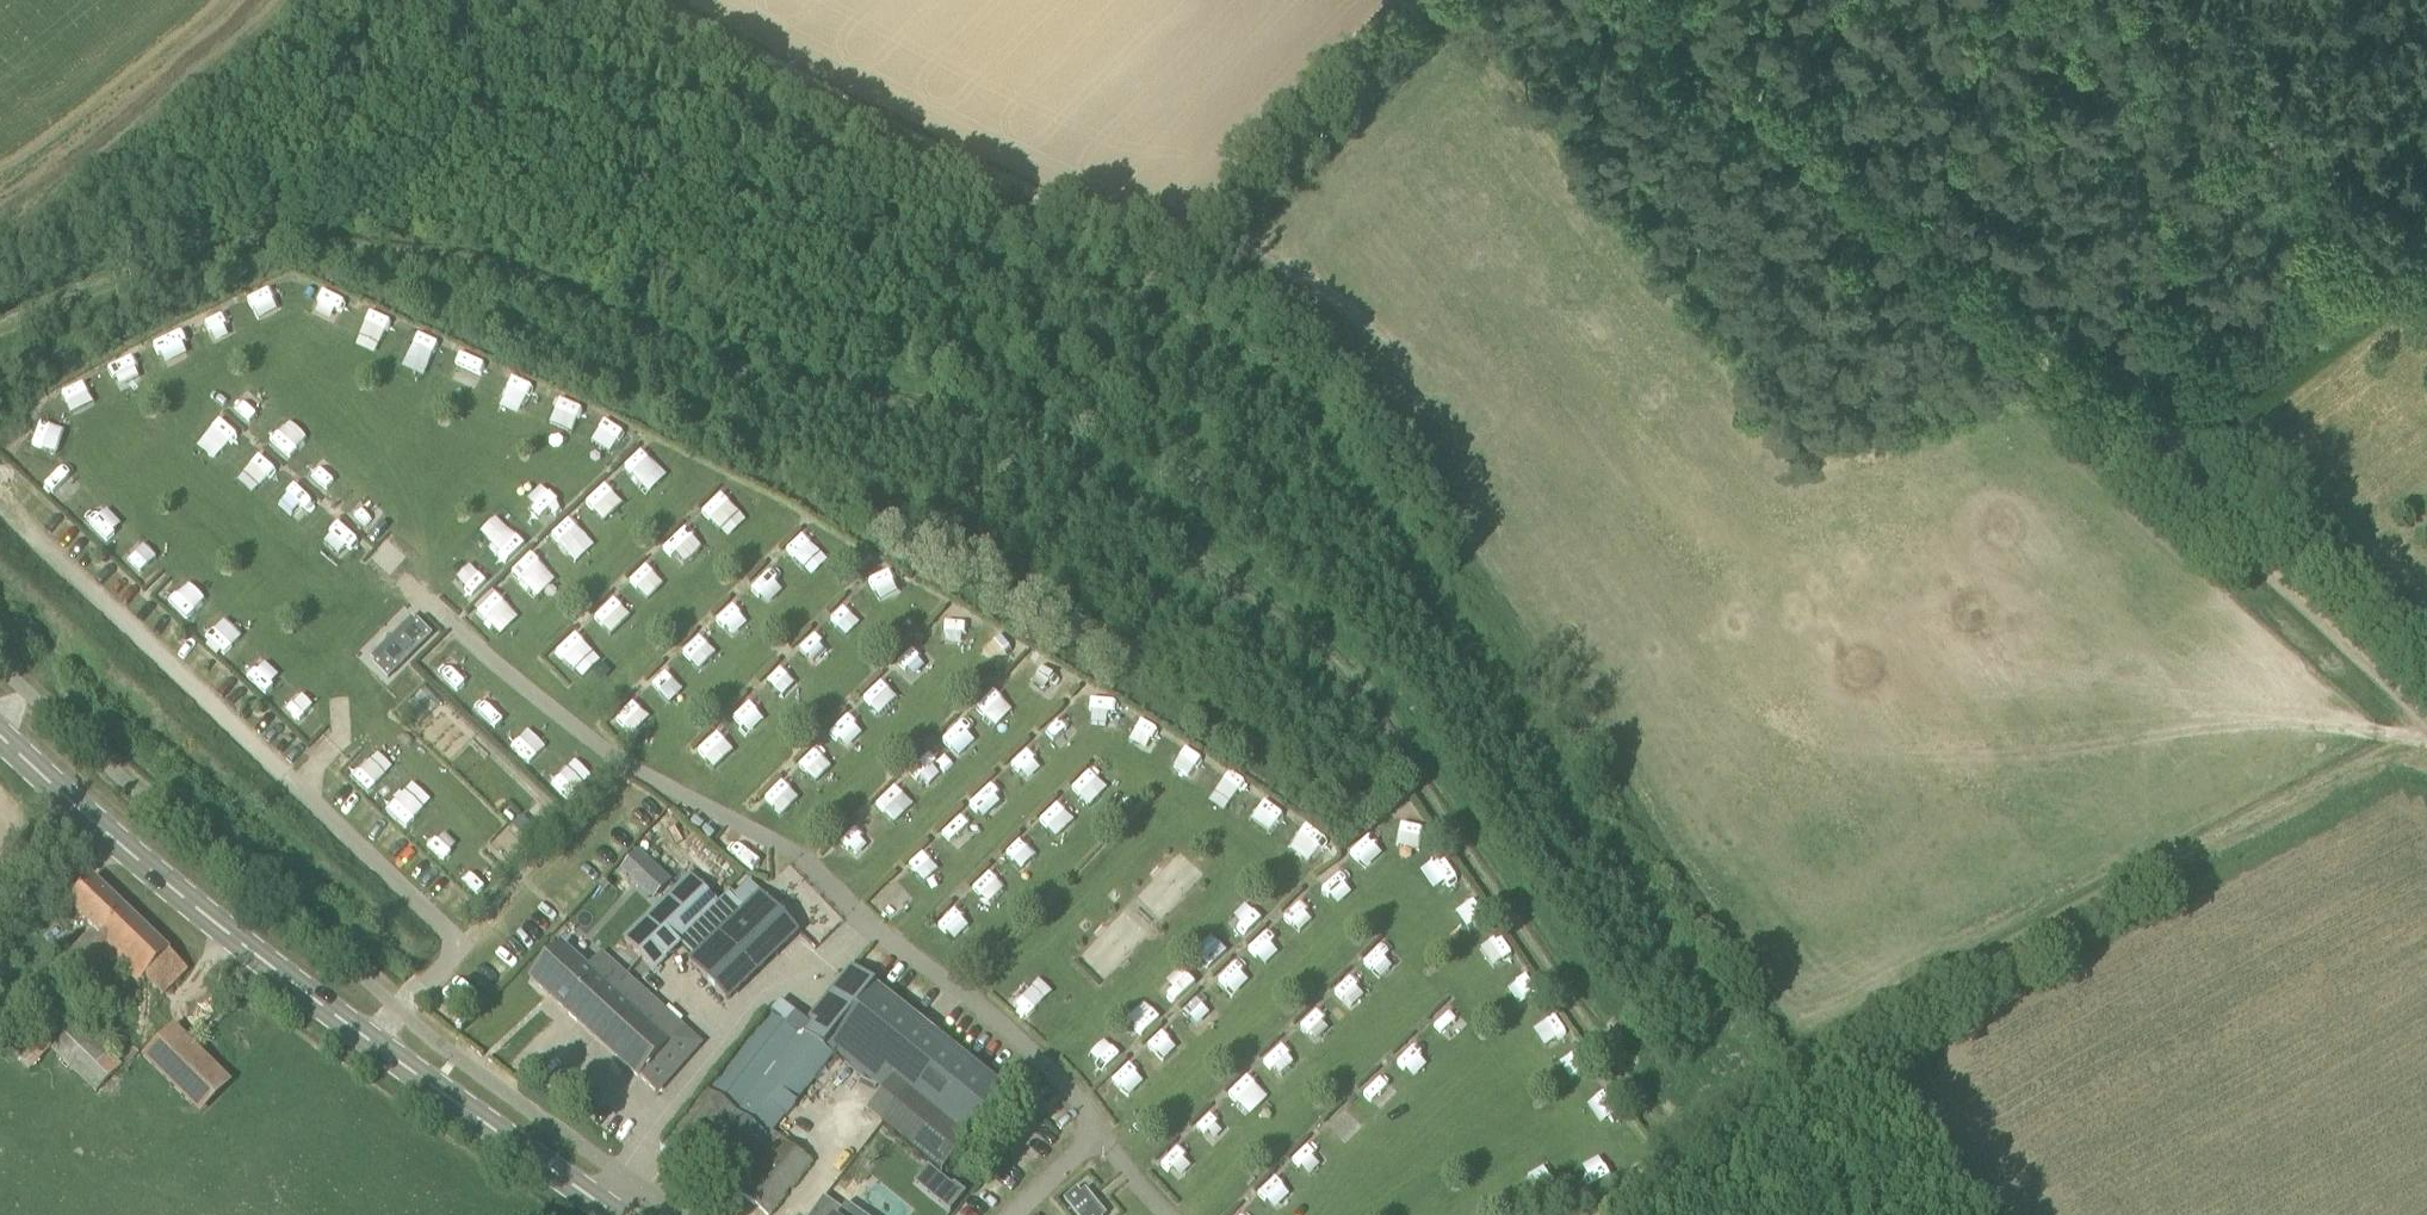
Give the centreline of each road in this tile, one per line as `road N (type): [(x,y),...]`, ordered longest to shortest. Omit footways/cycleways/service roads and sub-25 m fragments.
road 1 (track): [(1427,0),(1179,236),(1098,232),(659,0)]
road 2 (secondary): [(617,1214),(185,898),(0,734)]
road 3 (track): [(2426,749),(2393,753),(1800,1053)]
road 4 (track): [(2149,459),(1650,0)]
road 5 (track): [(2426,722),(2149,459)]
road 6 (track): [(2149,459),(2426,241)]

